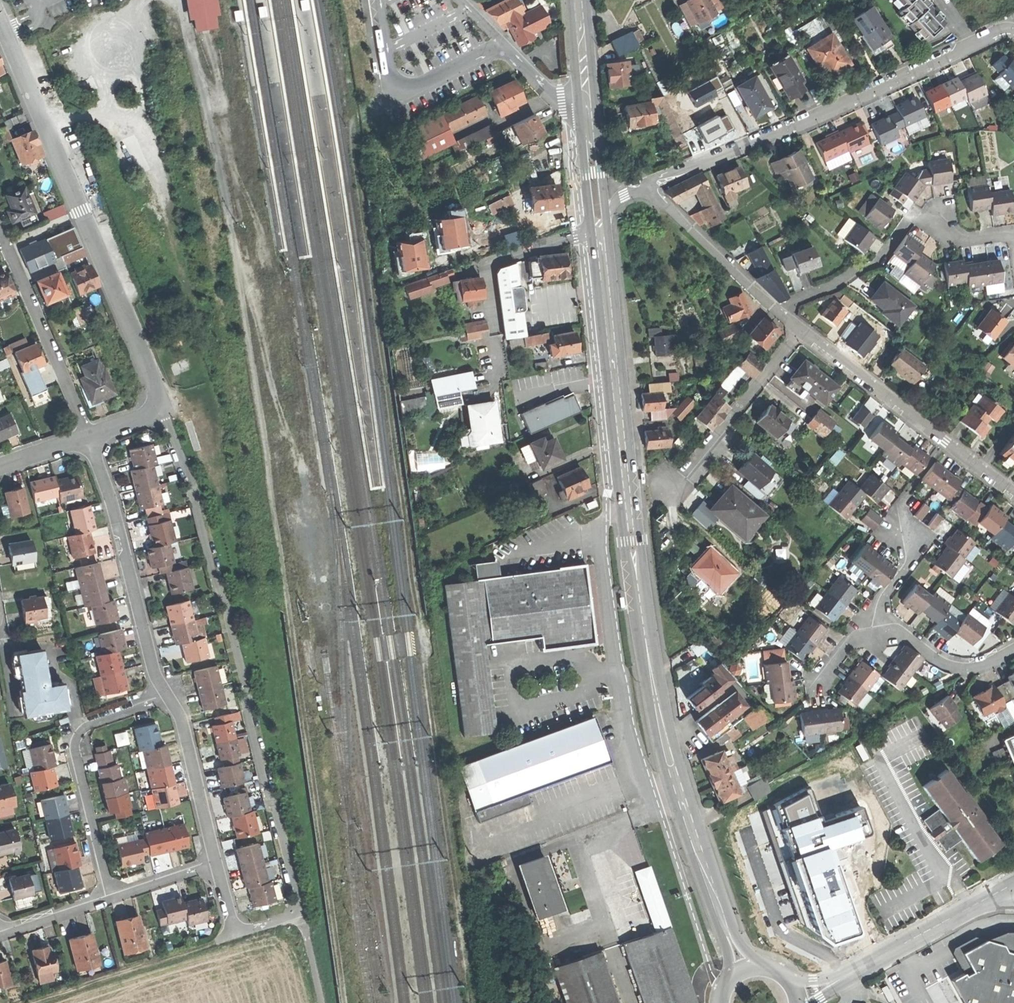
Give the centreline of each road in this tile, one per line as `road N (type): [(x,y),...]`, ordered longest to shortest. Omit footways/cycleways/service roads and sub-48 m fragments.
road 1 (residential): [(216,862),(234,930),(297,909),(198,497),(158,404)]
road 2 (secondary): [(684,816),(647,647),(598,208)]
road 3 (residential): [(158,404),(0,19)]
road 4 (residential): [(1013,29),(647,188)]
road 5 (residential): [(87,436),(166,693)]
road 6 (residential): [(801,331),(1013,492)]
road 7 (residential): [(111,897),(78,732),(166,693)]
road 8 (residential): [(87,436),(0,230)]
road 9 (track): [(35,1002),(234,930)]
road 10 (residential): [(670,487),(801,331)]
road 11 (residential): [(647,188),(782,313)]
road 12 (residential): [(166,693),(182,721),(216,862)]
road 13 (residential): [(587,103),(551,95),(460,0)]
road 14 (secondary): [(758,963),(684,816)]
road 15 (secondary): [(684,816),(731,972)]
road 16 (residential): [(1013,650),(962,668),(940,661),(874,613)]
road 17 (unclassified): [(1013,881),(879,954)]
road 18 (residential): [(874,613),(921,541),(899,516),(906,496)]

